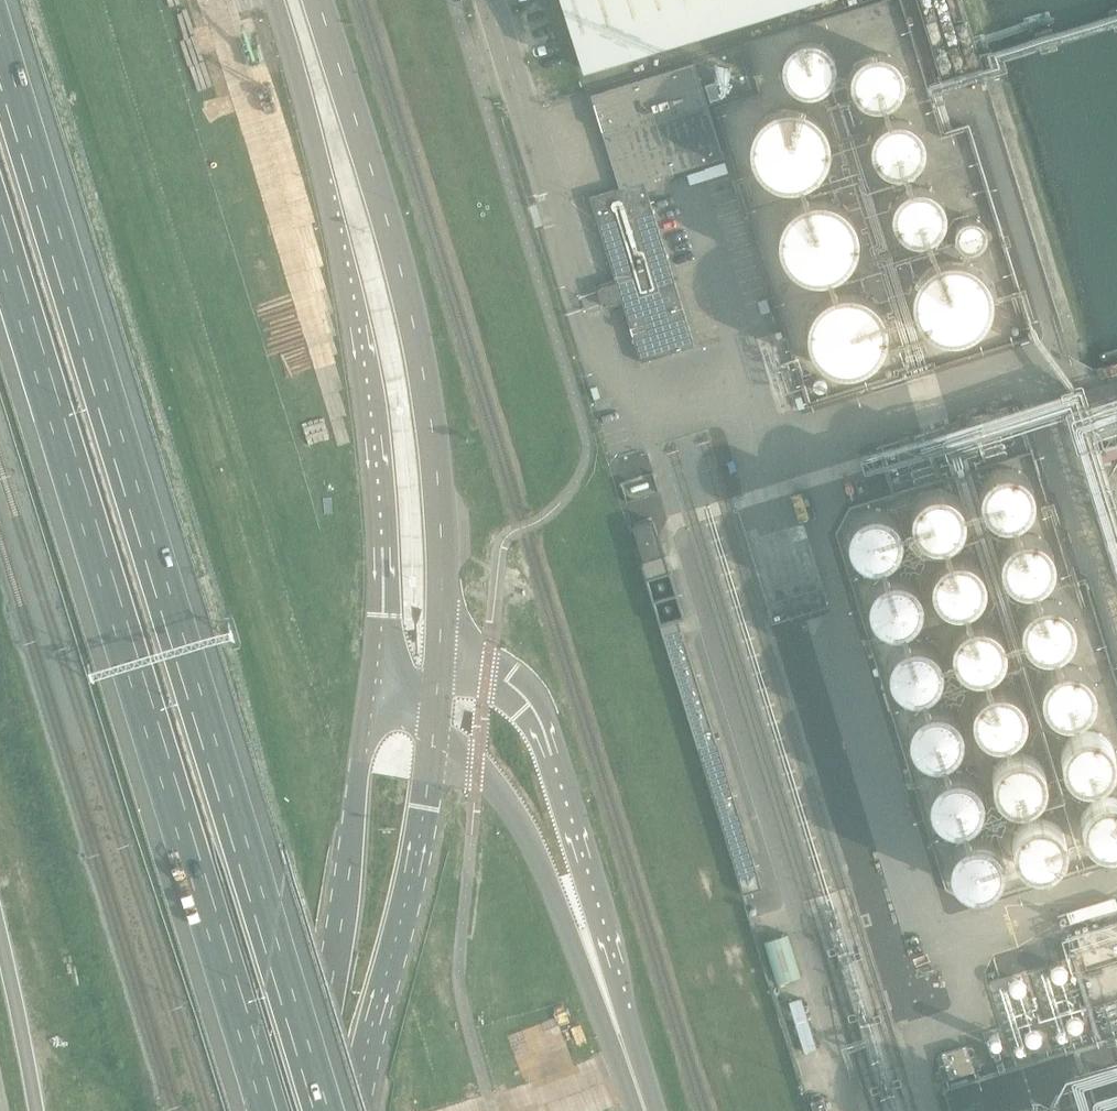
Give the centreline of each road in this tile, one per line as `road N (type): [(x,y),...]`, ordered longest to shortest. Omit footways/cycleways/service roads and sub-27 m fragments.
road 1 (motorway): [(325,1110),(0,54)]
road 2 (motorway): [(0,239),(269,1110)]
road 3 (secondary): [(268,0),(331,221),(360,393),(373,520),(367,693)]
road 4 (secondary): [(438,670),(441,561),(430,406),(398,260),(320,0)]
road 5 (secondary): [(624,1051),(606,953),(537,720),(508,682),(486,672),(438,670)]
road 6 (secondary): [(367,693),(354,887),(313,1110)]
road 7 (secondary): [(354,1110),(417,844),(434,734)]
road 8 (secondary): [(434,734),(478,762),(512,808),(624,1051)]
road 9 (secondary): [(0,938),(36,1110)]

